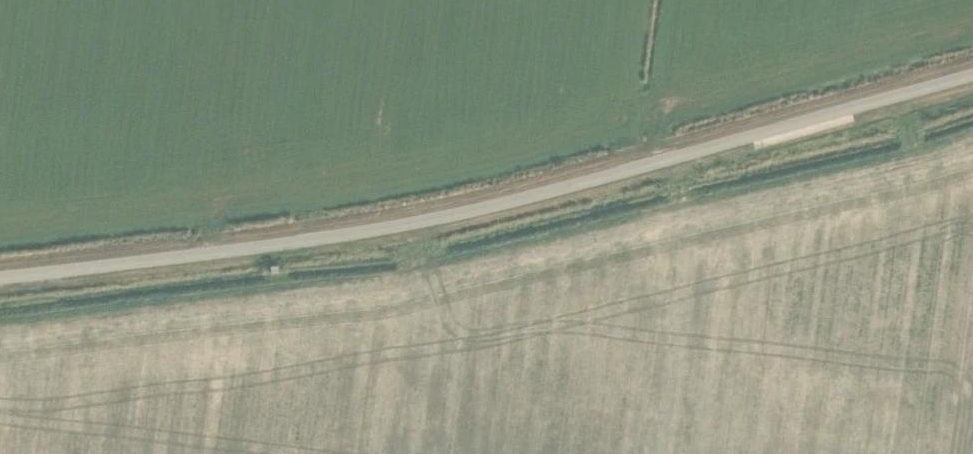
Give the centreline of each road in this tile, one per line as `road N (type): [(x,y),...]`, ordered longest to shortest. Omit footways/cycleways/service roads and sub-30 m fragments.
road 1 (unclassified): [(972,73),(453,211),(0,274)]

